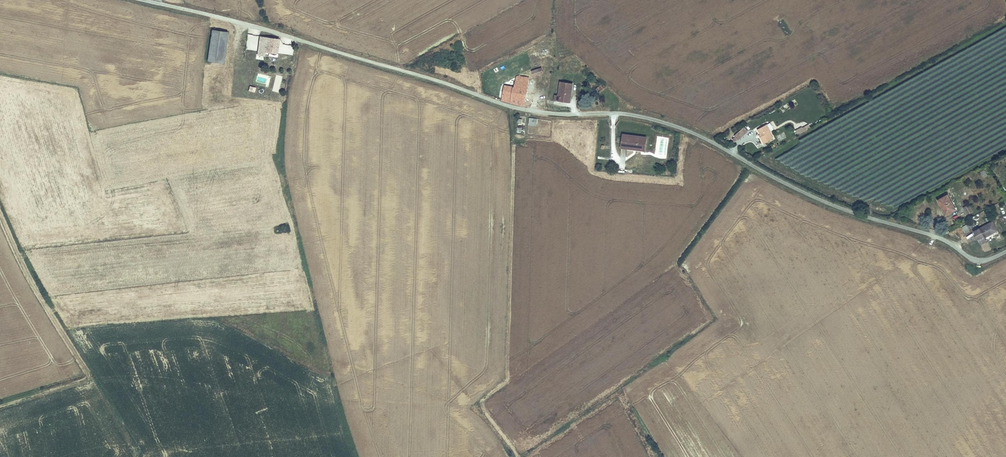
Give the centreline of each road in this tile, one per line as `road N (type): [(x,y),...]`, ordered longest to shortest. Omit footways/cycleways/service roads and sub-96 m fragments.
road 1 (residential): [(144,0),(512,106),(670,124),(819,199),(943,239),(973,259),(1005,251)]
road 2 (track): [(0,404),(87,376),(0,218)]

